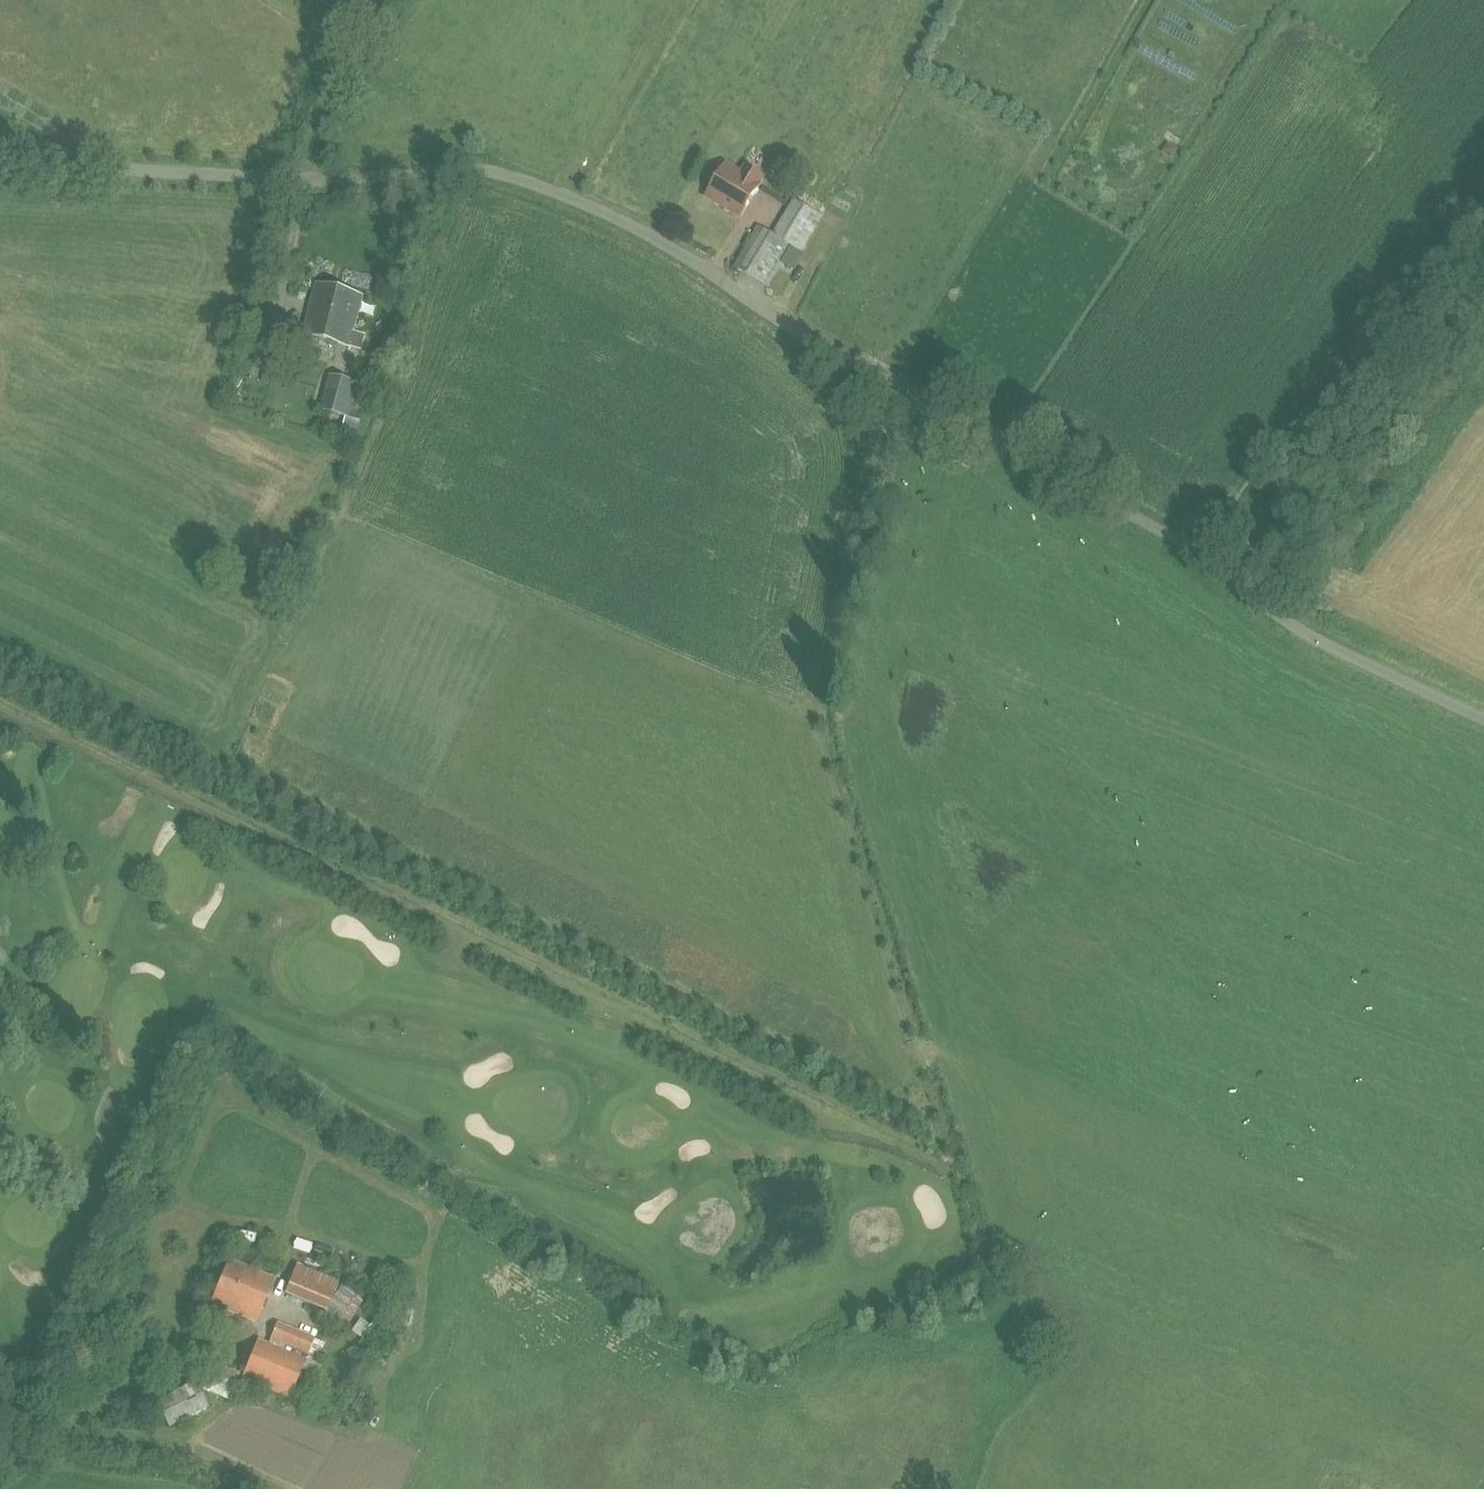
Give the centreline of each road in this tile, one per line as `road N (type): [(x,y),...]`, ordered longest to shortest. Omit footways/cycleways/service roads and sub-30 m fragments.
road 1 (unclassified): [(1483,719),(1292,626),(1196,549),(908,394),(660,242),(539,186),(448,167),(318,178),(0,163)]
road 2 (track): [(1220,568),(1318,421),(1483,207)]

